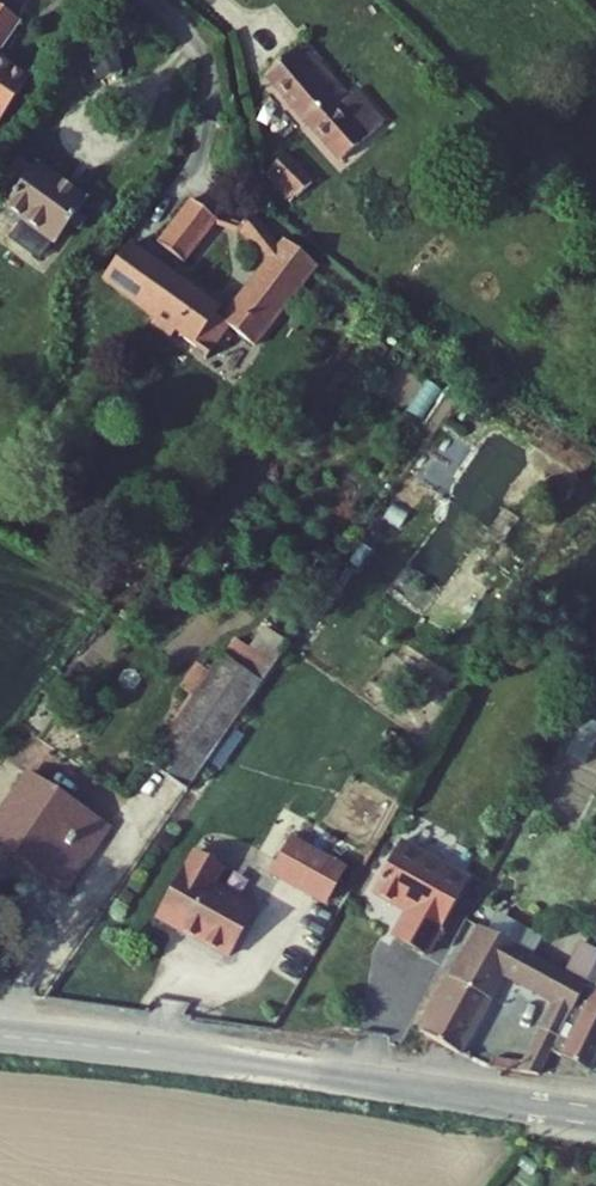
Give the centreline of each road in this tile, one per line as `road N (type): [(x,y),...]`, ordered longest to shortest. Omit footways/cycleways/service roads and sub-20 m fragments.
road 1 (tertiary): [(595,1116),(0,1035)]

